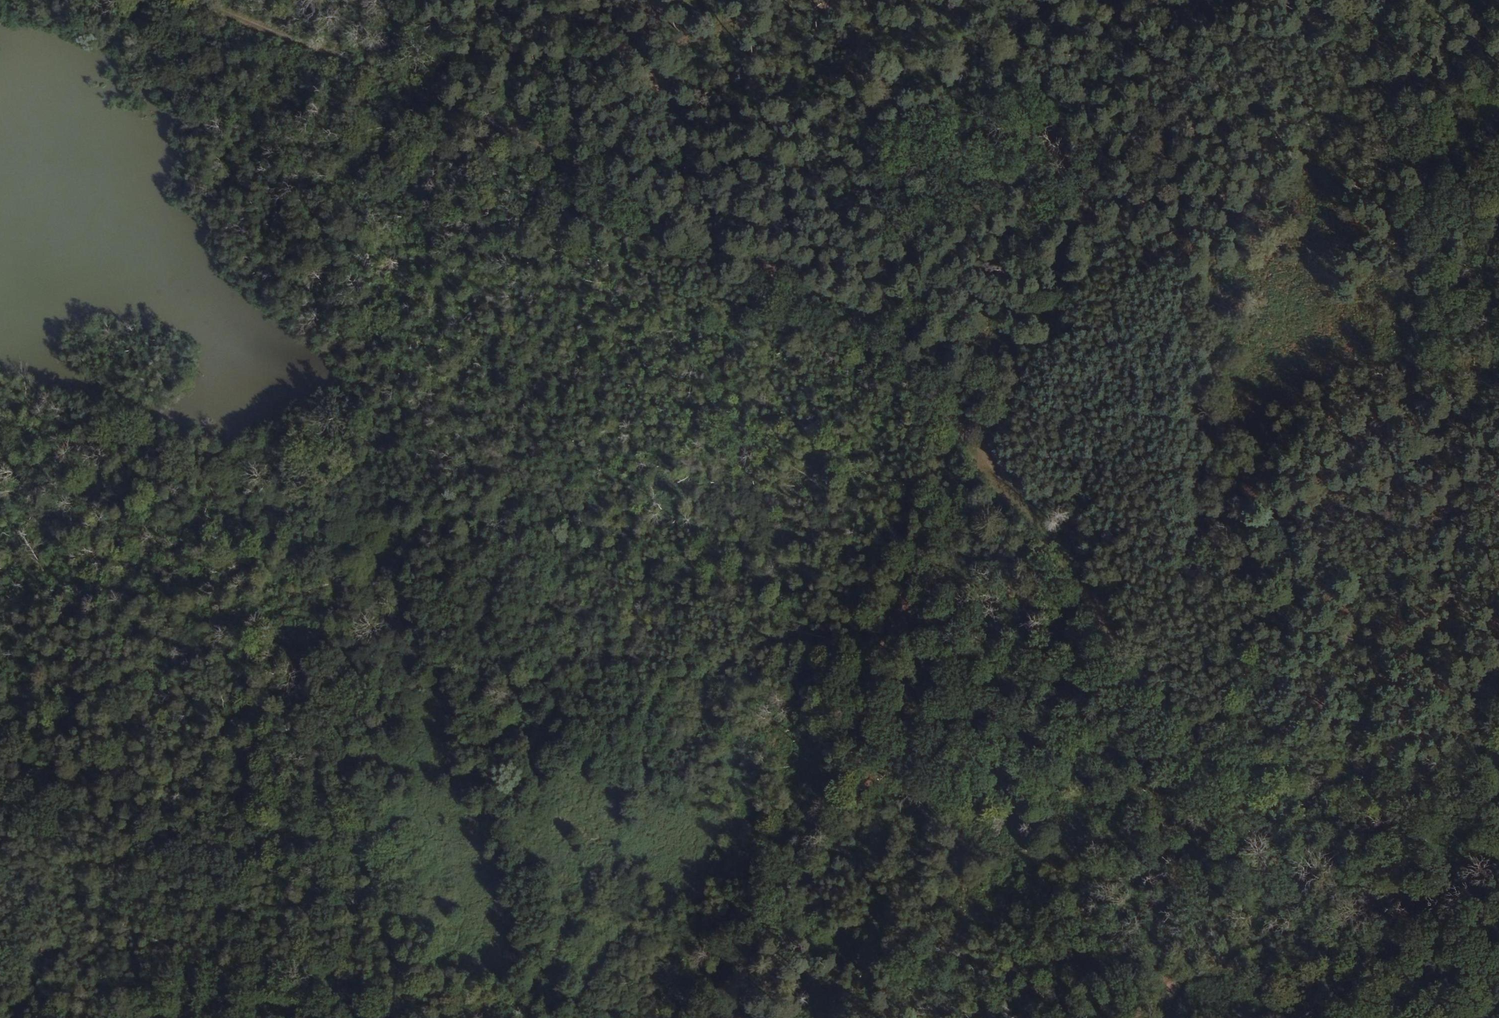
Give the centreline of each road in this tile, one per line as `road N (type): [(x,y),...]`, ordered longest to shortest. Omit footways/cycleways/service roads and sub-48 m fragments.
road 1 (track): [(1432,1017),(1498,890)]

